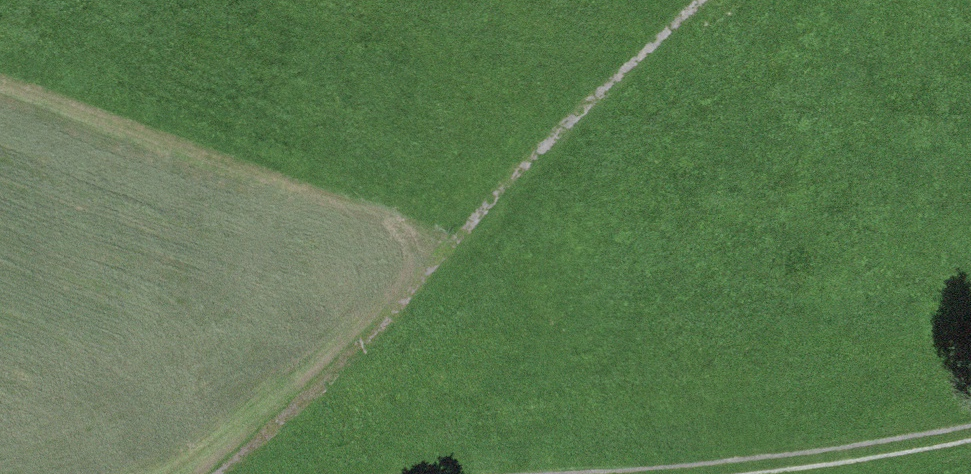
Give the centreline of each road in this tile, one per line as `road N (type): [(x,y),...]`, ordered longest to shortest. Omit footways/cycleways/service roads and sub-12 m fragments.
road 1 (track): [(228,473),(718,0)]
road 2 (track): [(657,473),(970,442)]

